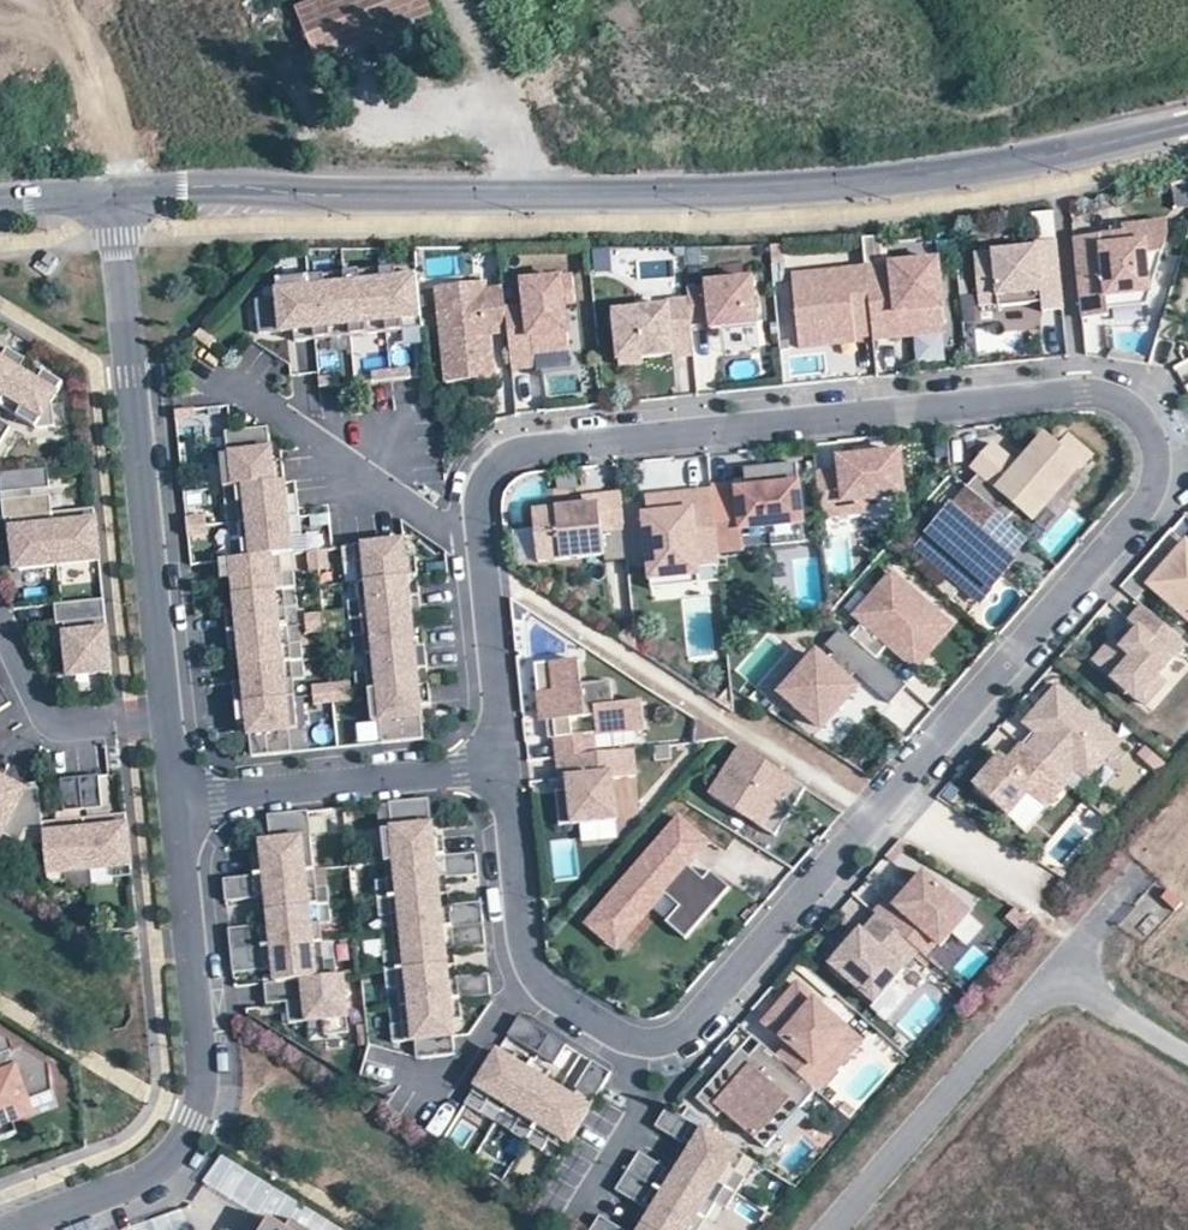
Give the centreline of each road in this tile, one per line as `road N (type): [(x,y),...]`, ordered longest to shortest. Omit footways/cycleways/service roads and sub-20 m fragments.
road 1 (residential): [(474,528),(483,469),(500,451),(526,444),(1085,388),(1145,403),(1164,427),(1171,454),(1147,509),(694,1030),(671,1044),(640,1048),(614,1040),(536,990),(524,972),(497,763)]
road 2 (tertiary): [(113,192),(190,185),(615,198),(764,193),(992,166),(1187,125)]
road 3 (residential): [(0,1228),(140,1175),(172,1147),(194,1110),(197,1072),(169,795)]
road 4 (residential): [(162,717),(113,192)]
road 5 (unclassified): [(835,1229),(1053,981),(1187,1063)]
road 6 (residential): [(169,795),(497,763)]
road 7 (residential): [(223,380),(449,531),(474,528)]
road 8 (residential): [(497,763),(474,528)]
road 9 (residential): [(0,628),(36,705),(58,723),(162,717)]
road 10 (residential): [(71,0),(113,192)]

